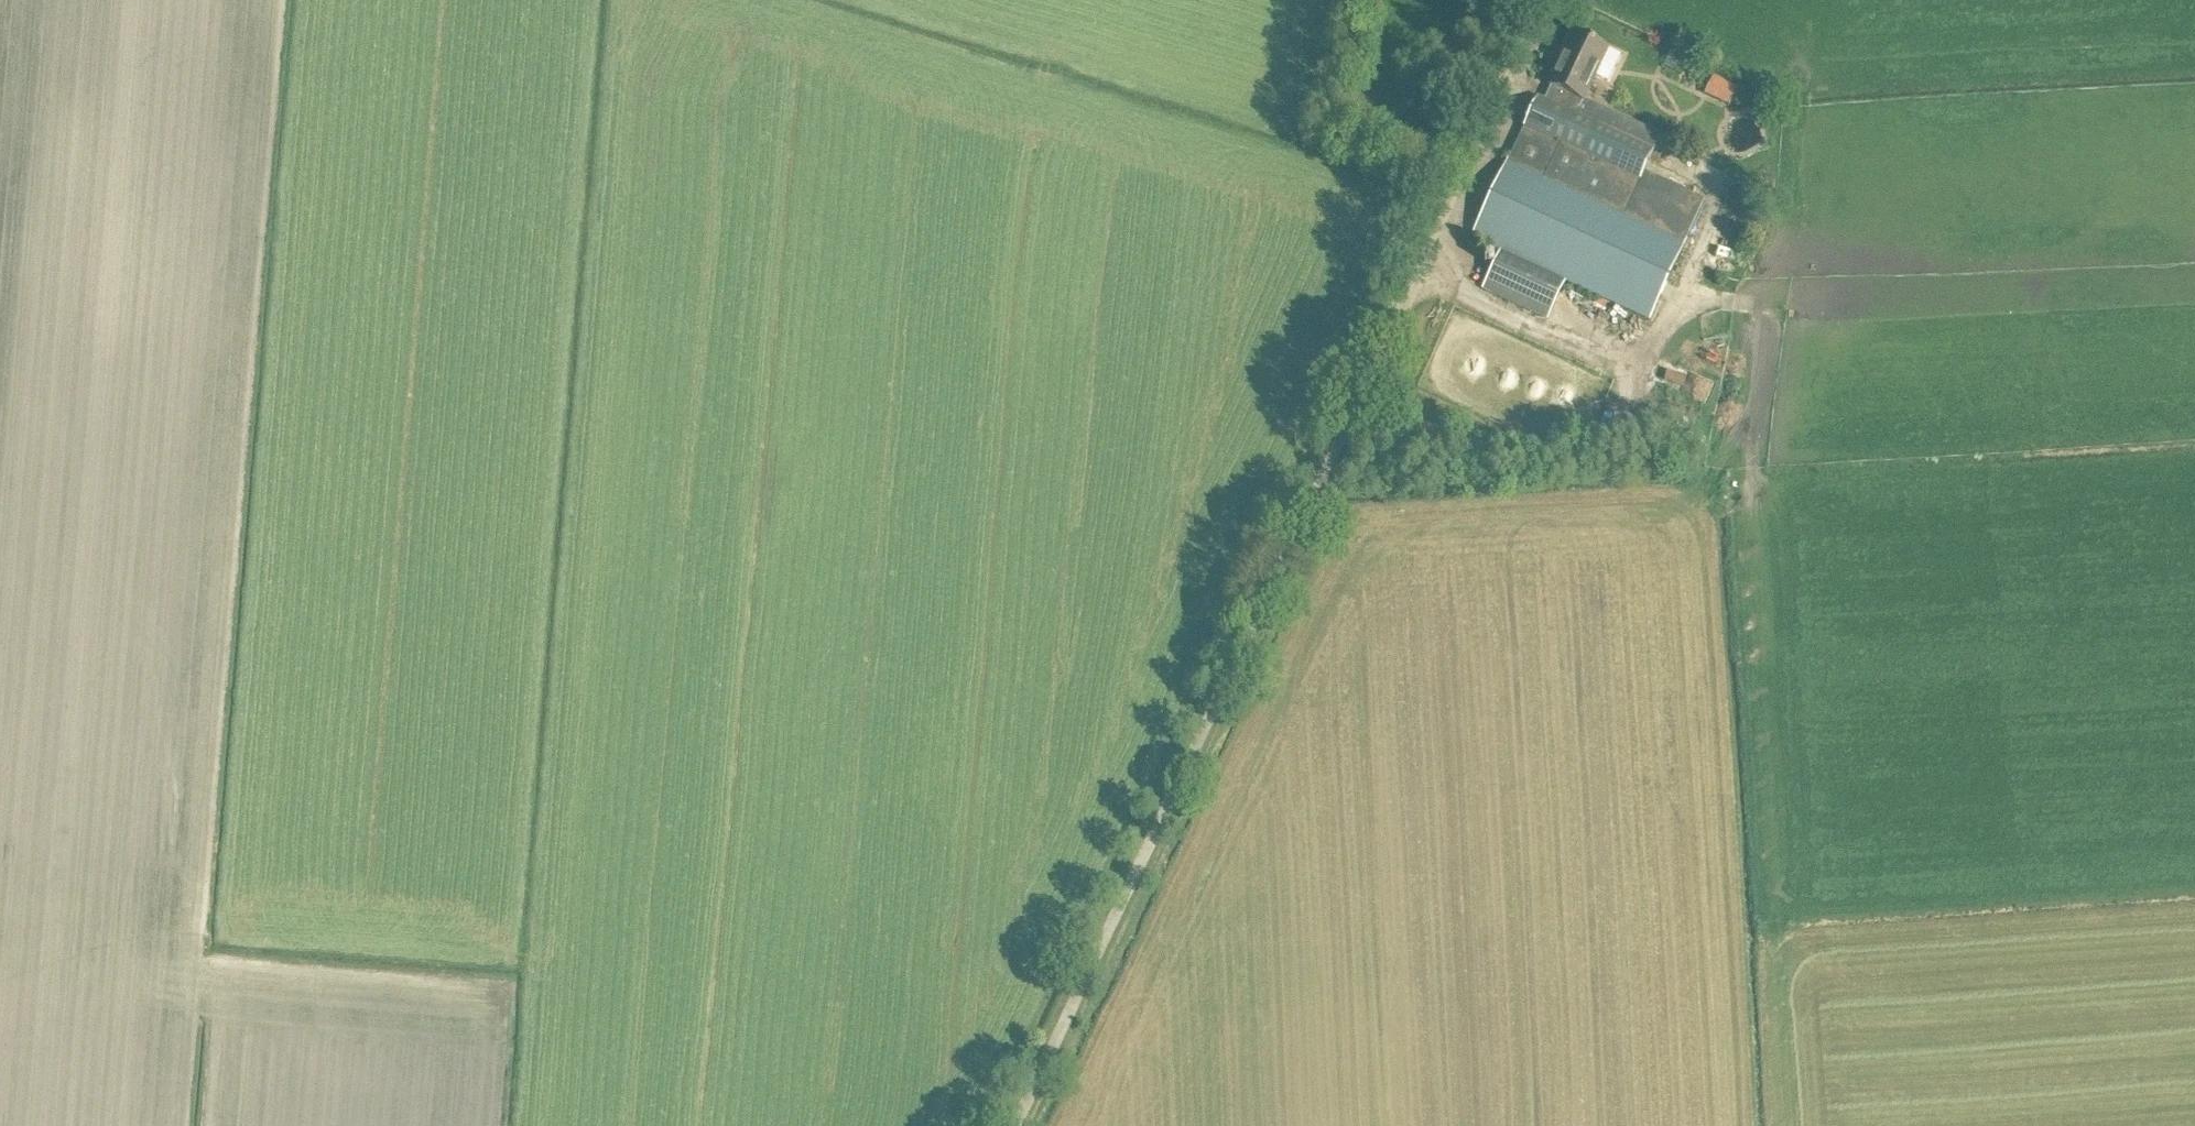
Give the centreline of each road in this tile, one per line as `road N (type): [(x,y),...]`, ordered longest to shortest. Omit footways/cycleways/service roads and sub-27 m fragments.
road 1 (unclassified): [(1018,1125),(1541,0)]

